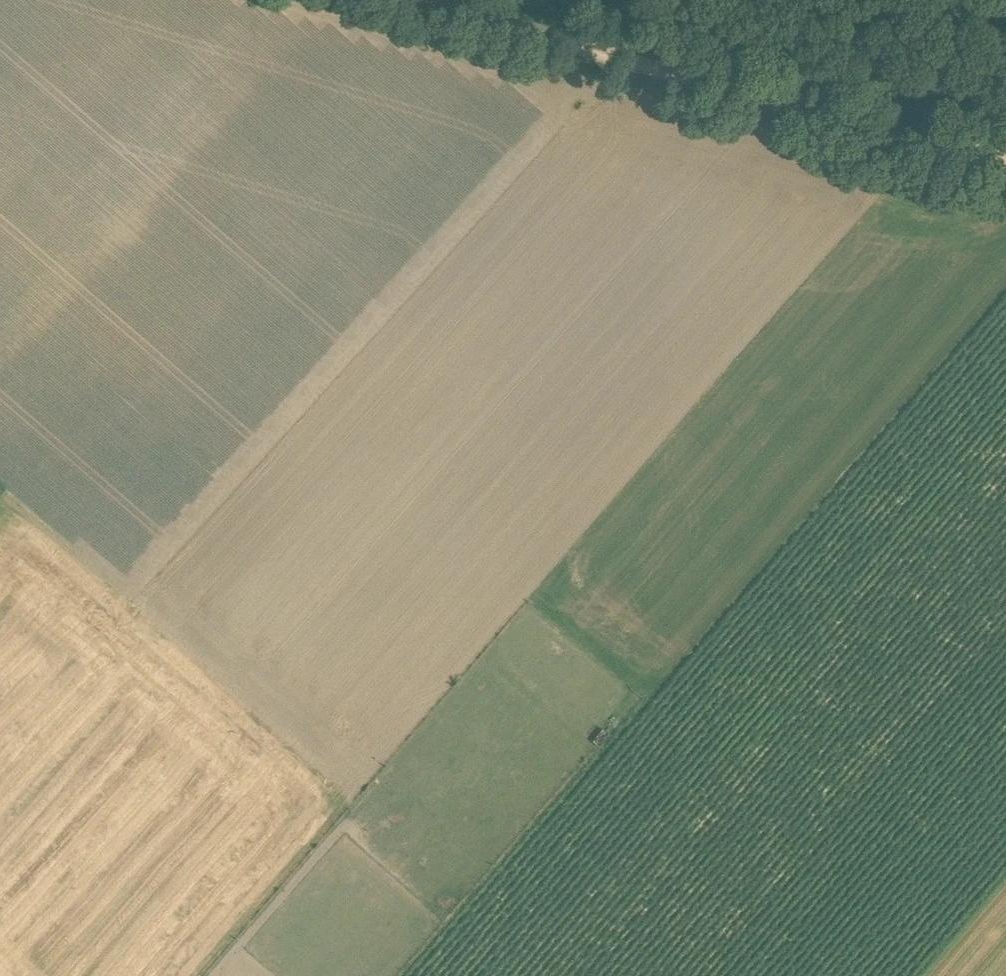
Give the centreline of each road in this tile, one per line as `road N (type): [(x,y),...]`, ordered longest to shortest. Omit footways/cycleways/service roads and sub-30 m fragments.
road 1 (track): [(477,0),(841,128),(1005,149)]

